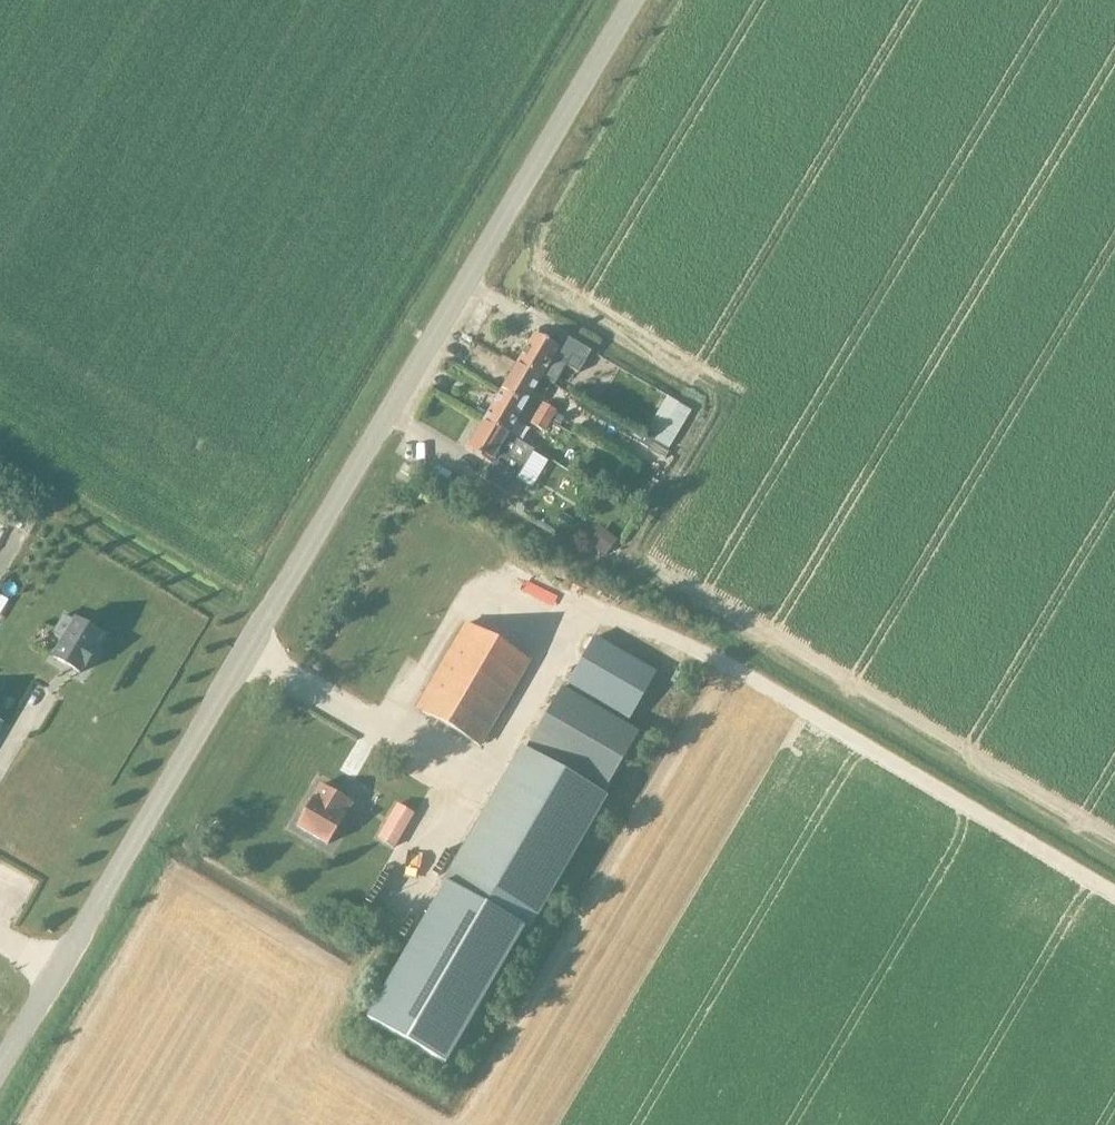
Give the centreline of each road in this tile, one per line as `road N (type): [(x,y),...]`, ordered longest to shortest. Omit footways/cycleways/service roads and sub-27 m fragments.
road 1 (unclassified): [(0,1066),(632,0)]

